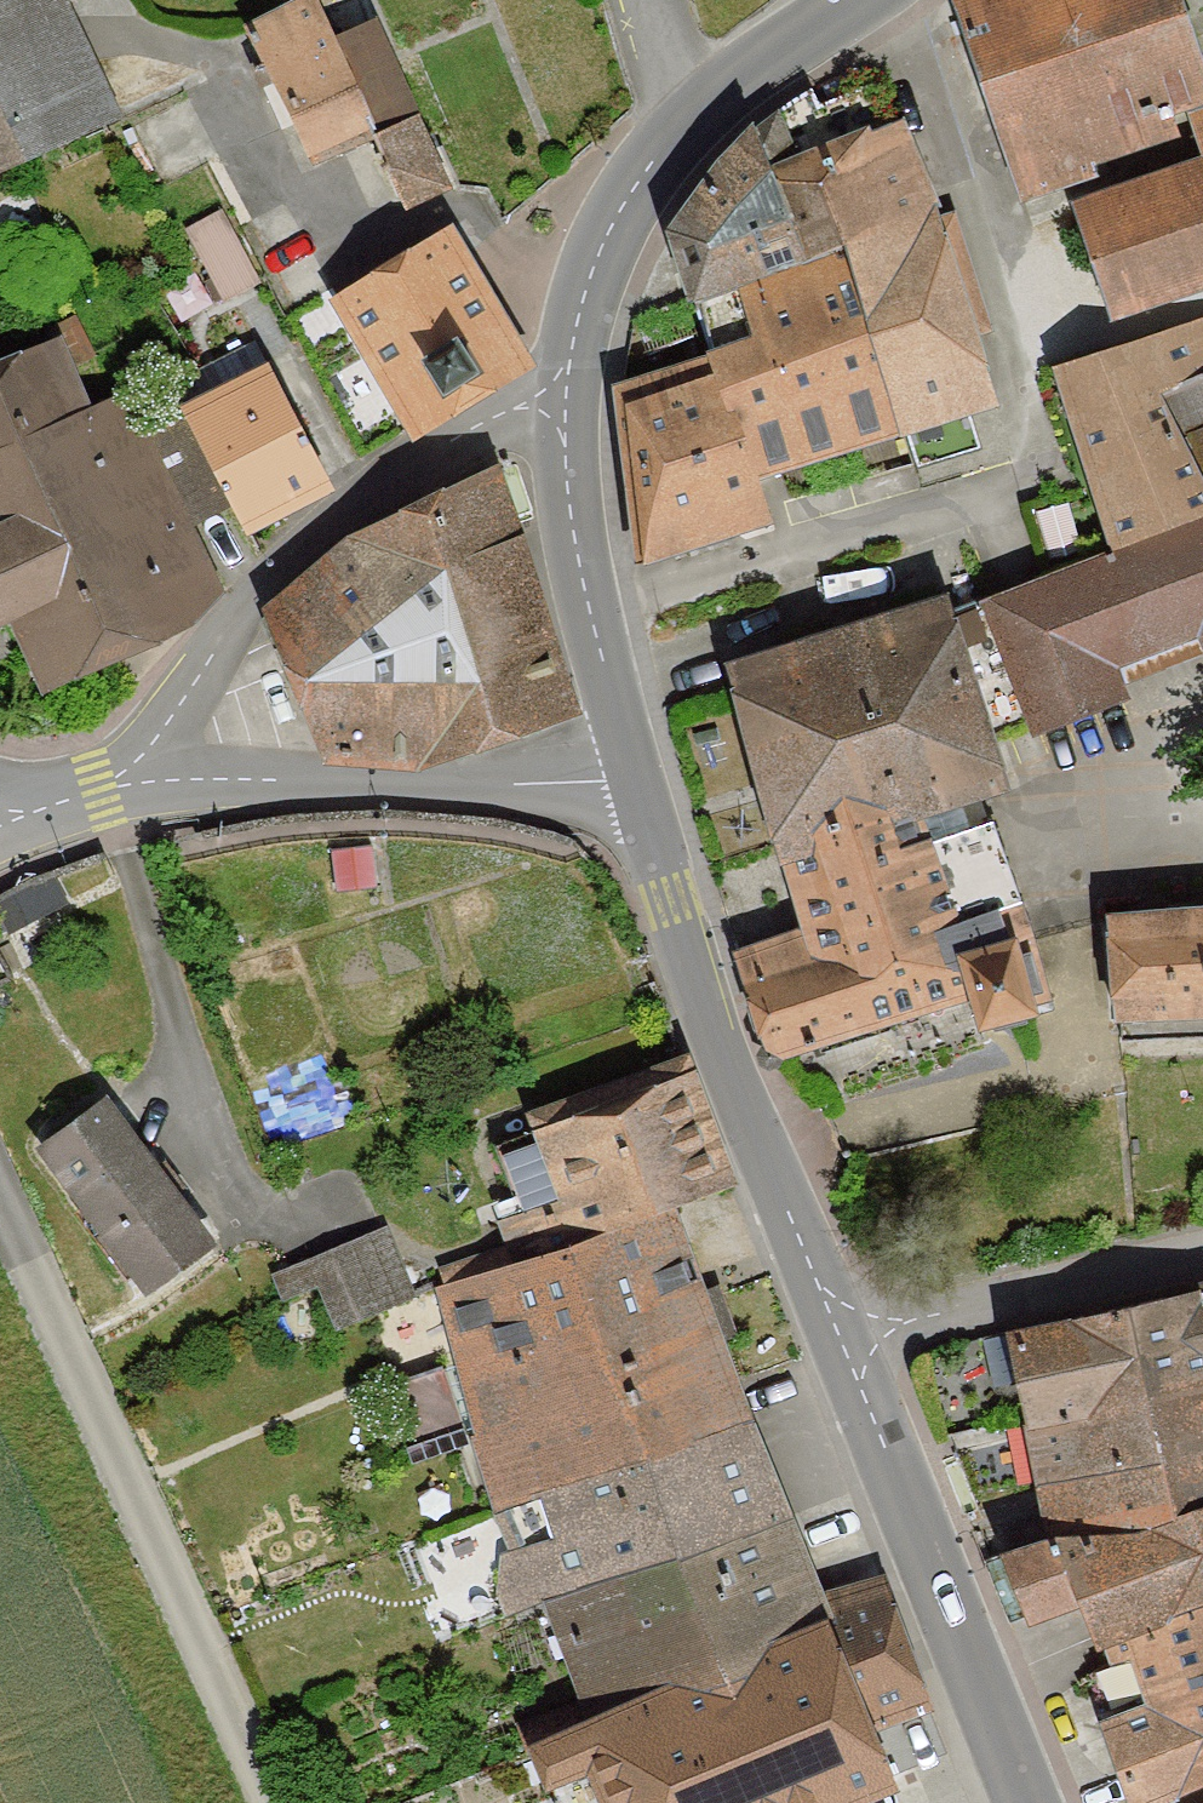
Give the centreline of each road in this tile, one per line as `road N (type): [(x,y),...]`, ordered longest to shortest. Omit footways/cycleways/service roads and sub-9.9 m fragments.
road 1 (unclassified): [(283,1802),(0,1192)]
road 2 (unclassified): [(104,790),(168,742),(235,634),(338,518),(568,397)]
road 3 (residential): [(659,821),(292,781),(104,790)]
road 4 (tertiary): [(659,821),(767,1145),(846,1345)]
road 5 (tertiary): [(850,0),(686,120),(625,201),(576,320),(568,397)]
road 6 (tertiary): [(846,1345),(1037,1802)]
road 7 (tertiary): [(568,397),(583,595),(659,821)]
road 8 (unclassified): [(1202,1241),(846,1345)]

